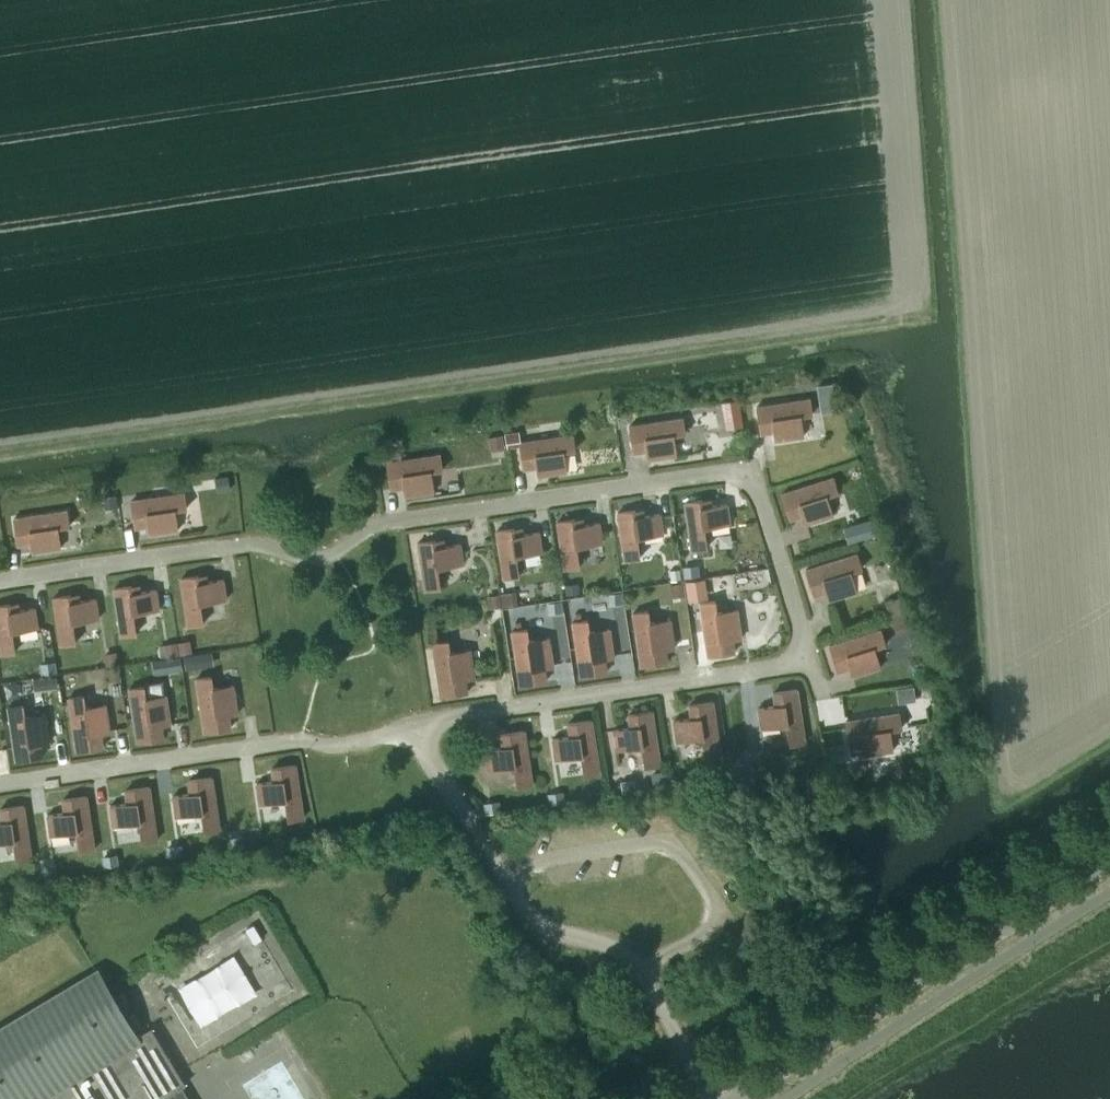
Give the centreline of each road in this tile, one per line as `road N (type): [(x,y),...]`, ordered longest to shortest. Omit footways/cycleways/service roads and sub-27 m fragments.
road 1 (unclassified): [(739,1098),(1109,870)]

